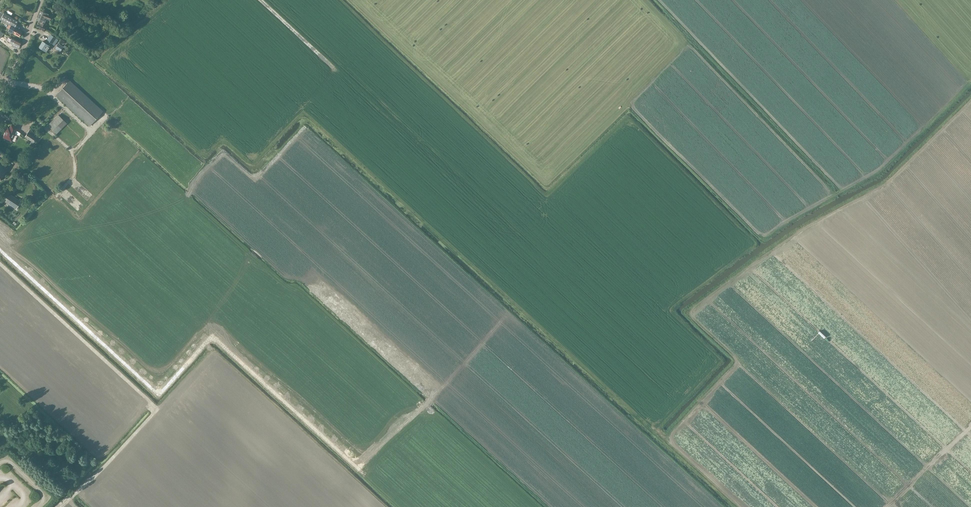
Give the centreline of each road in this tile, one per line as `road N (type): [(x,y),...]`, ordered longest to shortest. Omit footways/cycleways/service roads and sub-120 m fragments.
road 1 (track): [(438,392),(355,467),(209,337),(257,252)]
road 2 (track): [(61,506),(156,408),(0,264)]
road 3 (track): [(209,337),(160,390),(0,247)]

